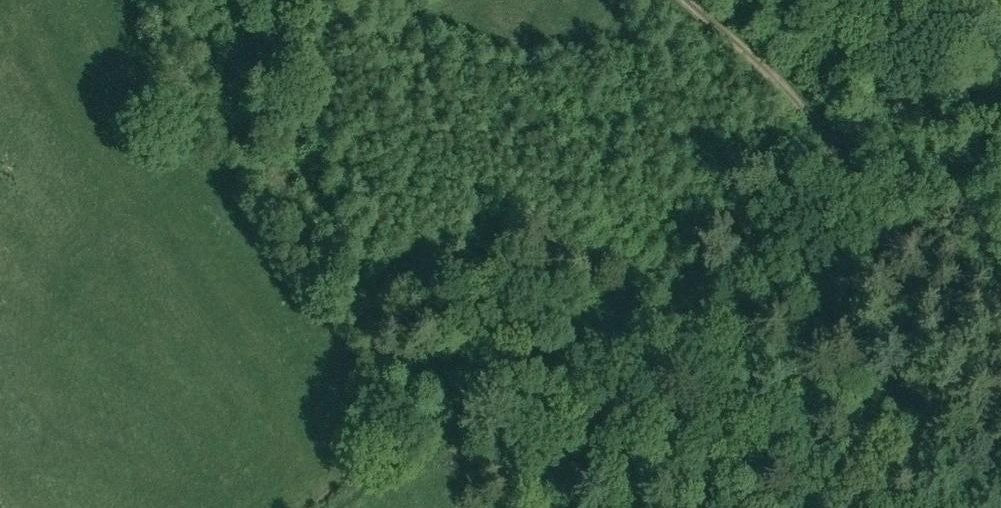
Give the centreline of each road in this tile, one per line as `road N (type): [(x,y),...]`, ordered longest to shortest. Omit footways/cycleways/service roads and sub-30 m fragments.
road 1 (track): [(689,0),(779,79),(842,164),(1000,294)]

